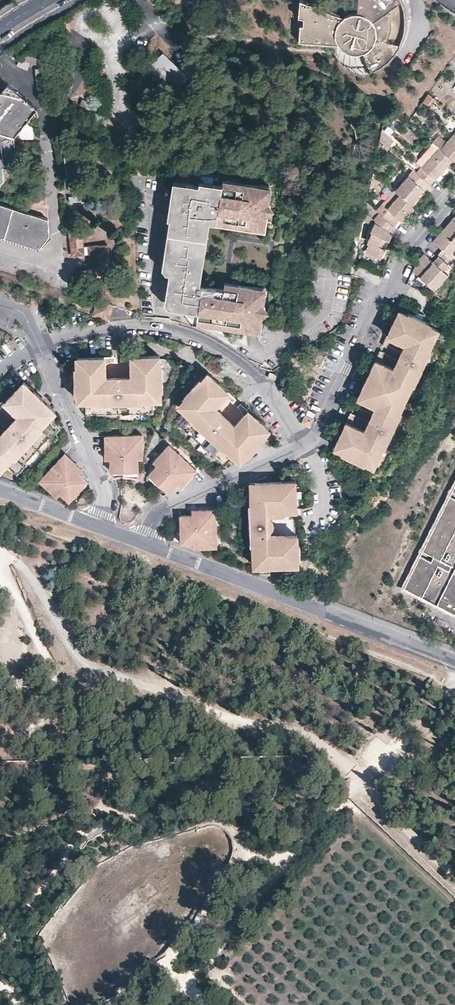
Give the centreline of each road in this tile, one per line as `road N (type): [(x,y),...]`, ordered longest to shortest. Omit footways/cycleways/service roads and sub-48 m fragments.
road 1 (residential): [(145,544),(454,663)]
road 2 (residential): [(39,346),(122,326),(193,337),(233,360),(307,444)]
road 3 (residential): [(307,444),(385,286),(454,198)]
road 4 (residential): [(39,346),(104,492),(98,527)]
road 5 (residential): [(145,544),(166,511),(307,444)]

